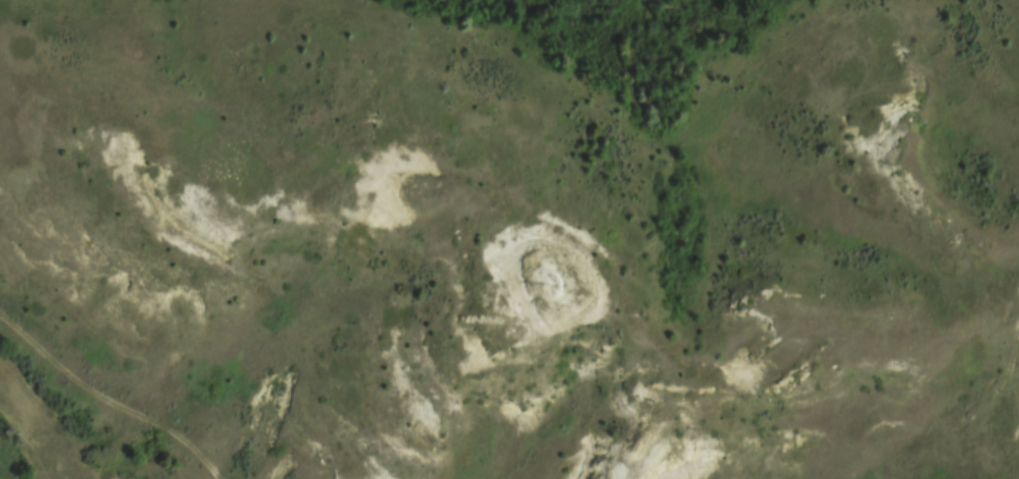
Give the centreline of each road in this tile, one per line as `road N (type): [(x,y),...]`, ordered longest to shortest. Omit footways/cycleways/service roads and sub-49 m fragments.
road 1 (track): [(0,314),(72,381),(163,429),(219,478)]
road 2 (track): [(911,478),(997,391),(1018,332)]

